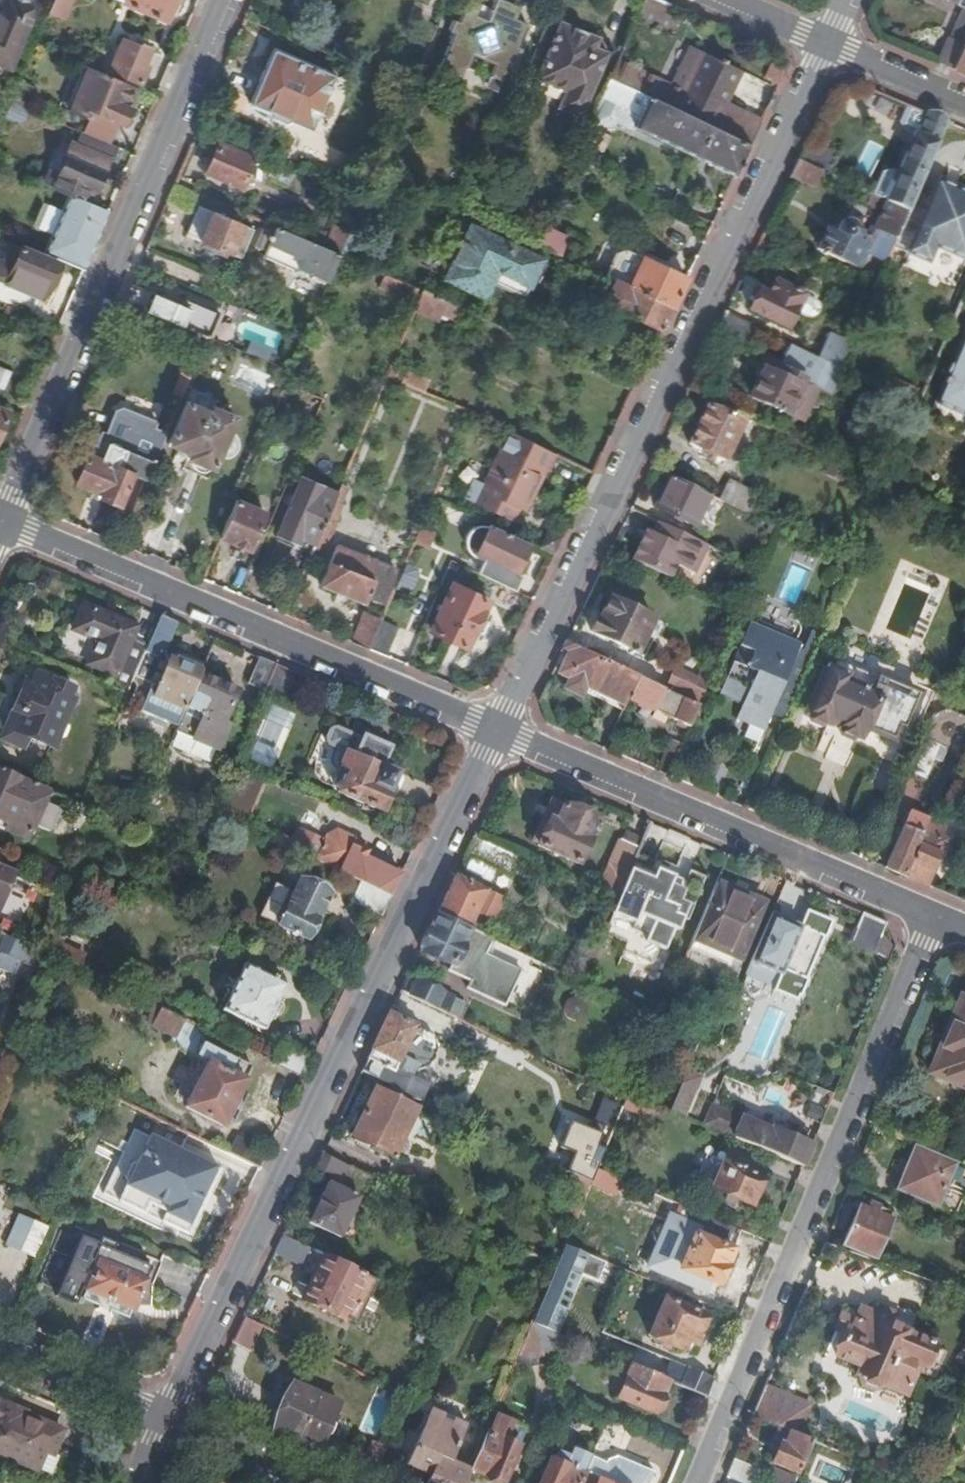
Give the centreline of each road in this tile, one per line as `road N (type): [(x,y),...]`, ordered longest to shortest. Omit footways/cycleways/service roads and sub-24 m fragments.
road 1 (residential): [(166,1418),(499,730)]
road 2 (residential): [(499,730),(829,45)]
road 3 (residential): [(936,918),(695,1482)]
road 4 (residential): [(4,520),(224,0)]
road 5 (residential): [(499,730),(4,520)]
road 6 (residential): [(936,918),(499,730)]
road 7 (residential): [(0,1349),(166,1418)]
road 8 (residential): [(166,1418),(318,1482)]
road 9 (residential): [(964,102),(829,45)]

